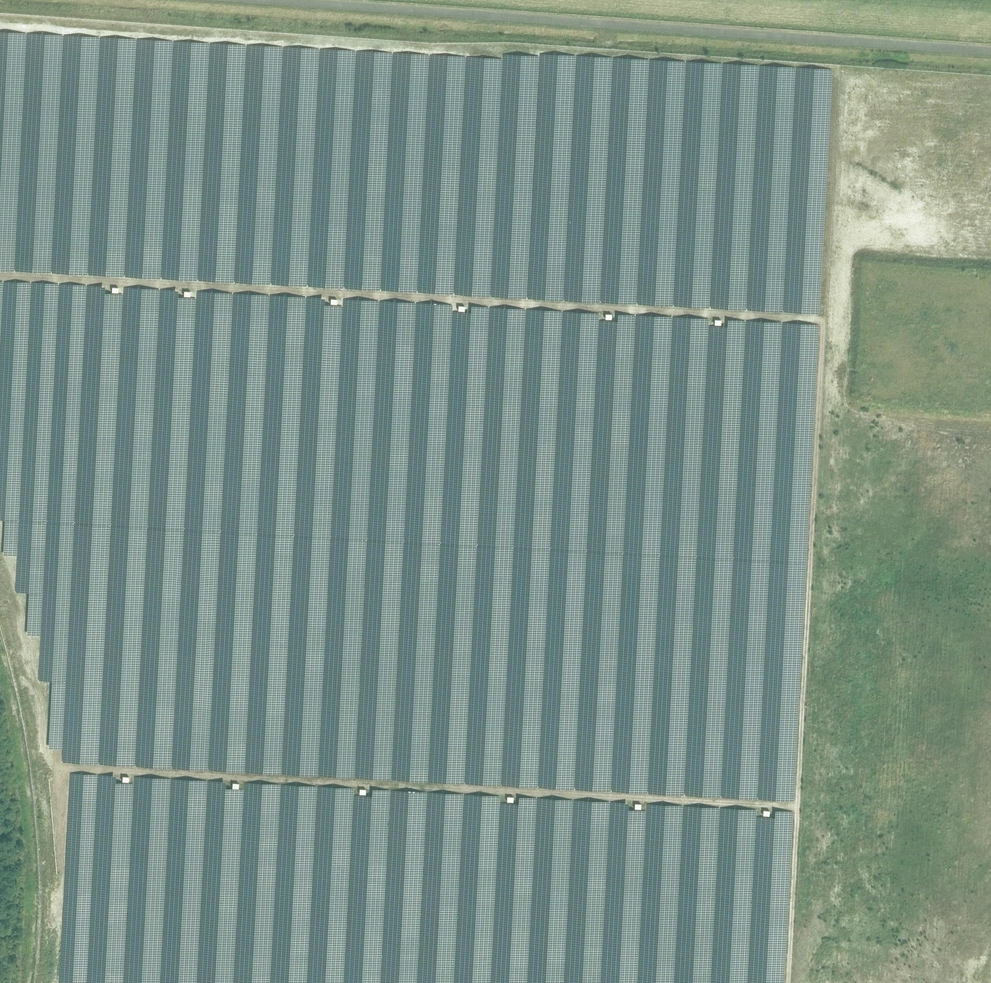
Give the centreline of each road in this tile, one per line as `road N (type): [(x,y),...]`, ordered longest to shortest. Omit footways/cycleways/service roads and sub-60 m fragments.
road 1 (unclassified): [(990,51),(256,0)]

